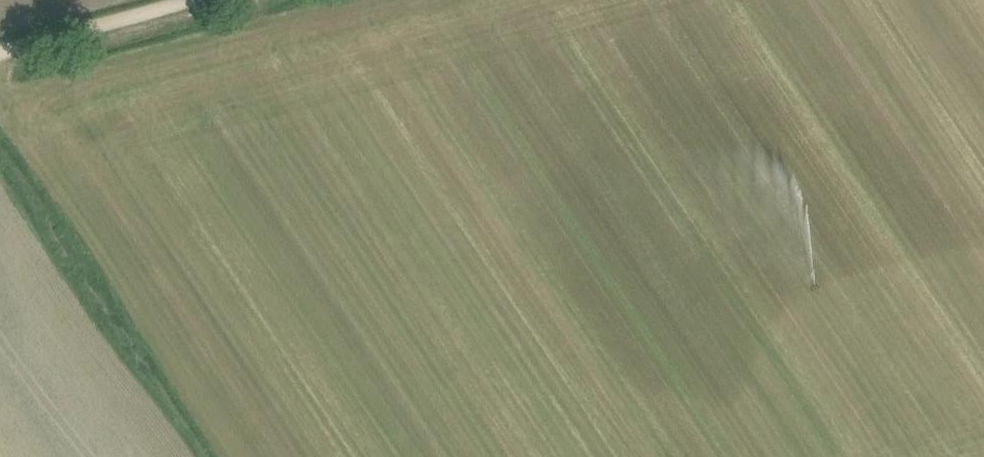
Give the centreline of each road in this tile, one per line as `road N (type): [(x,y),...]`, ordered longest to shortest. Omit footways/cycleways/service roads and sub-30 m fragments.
road 1 (track): [(0,63),(233,0)]

